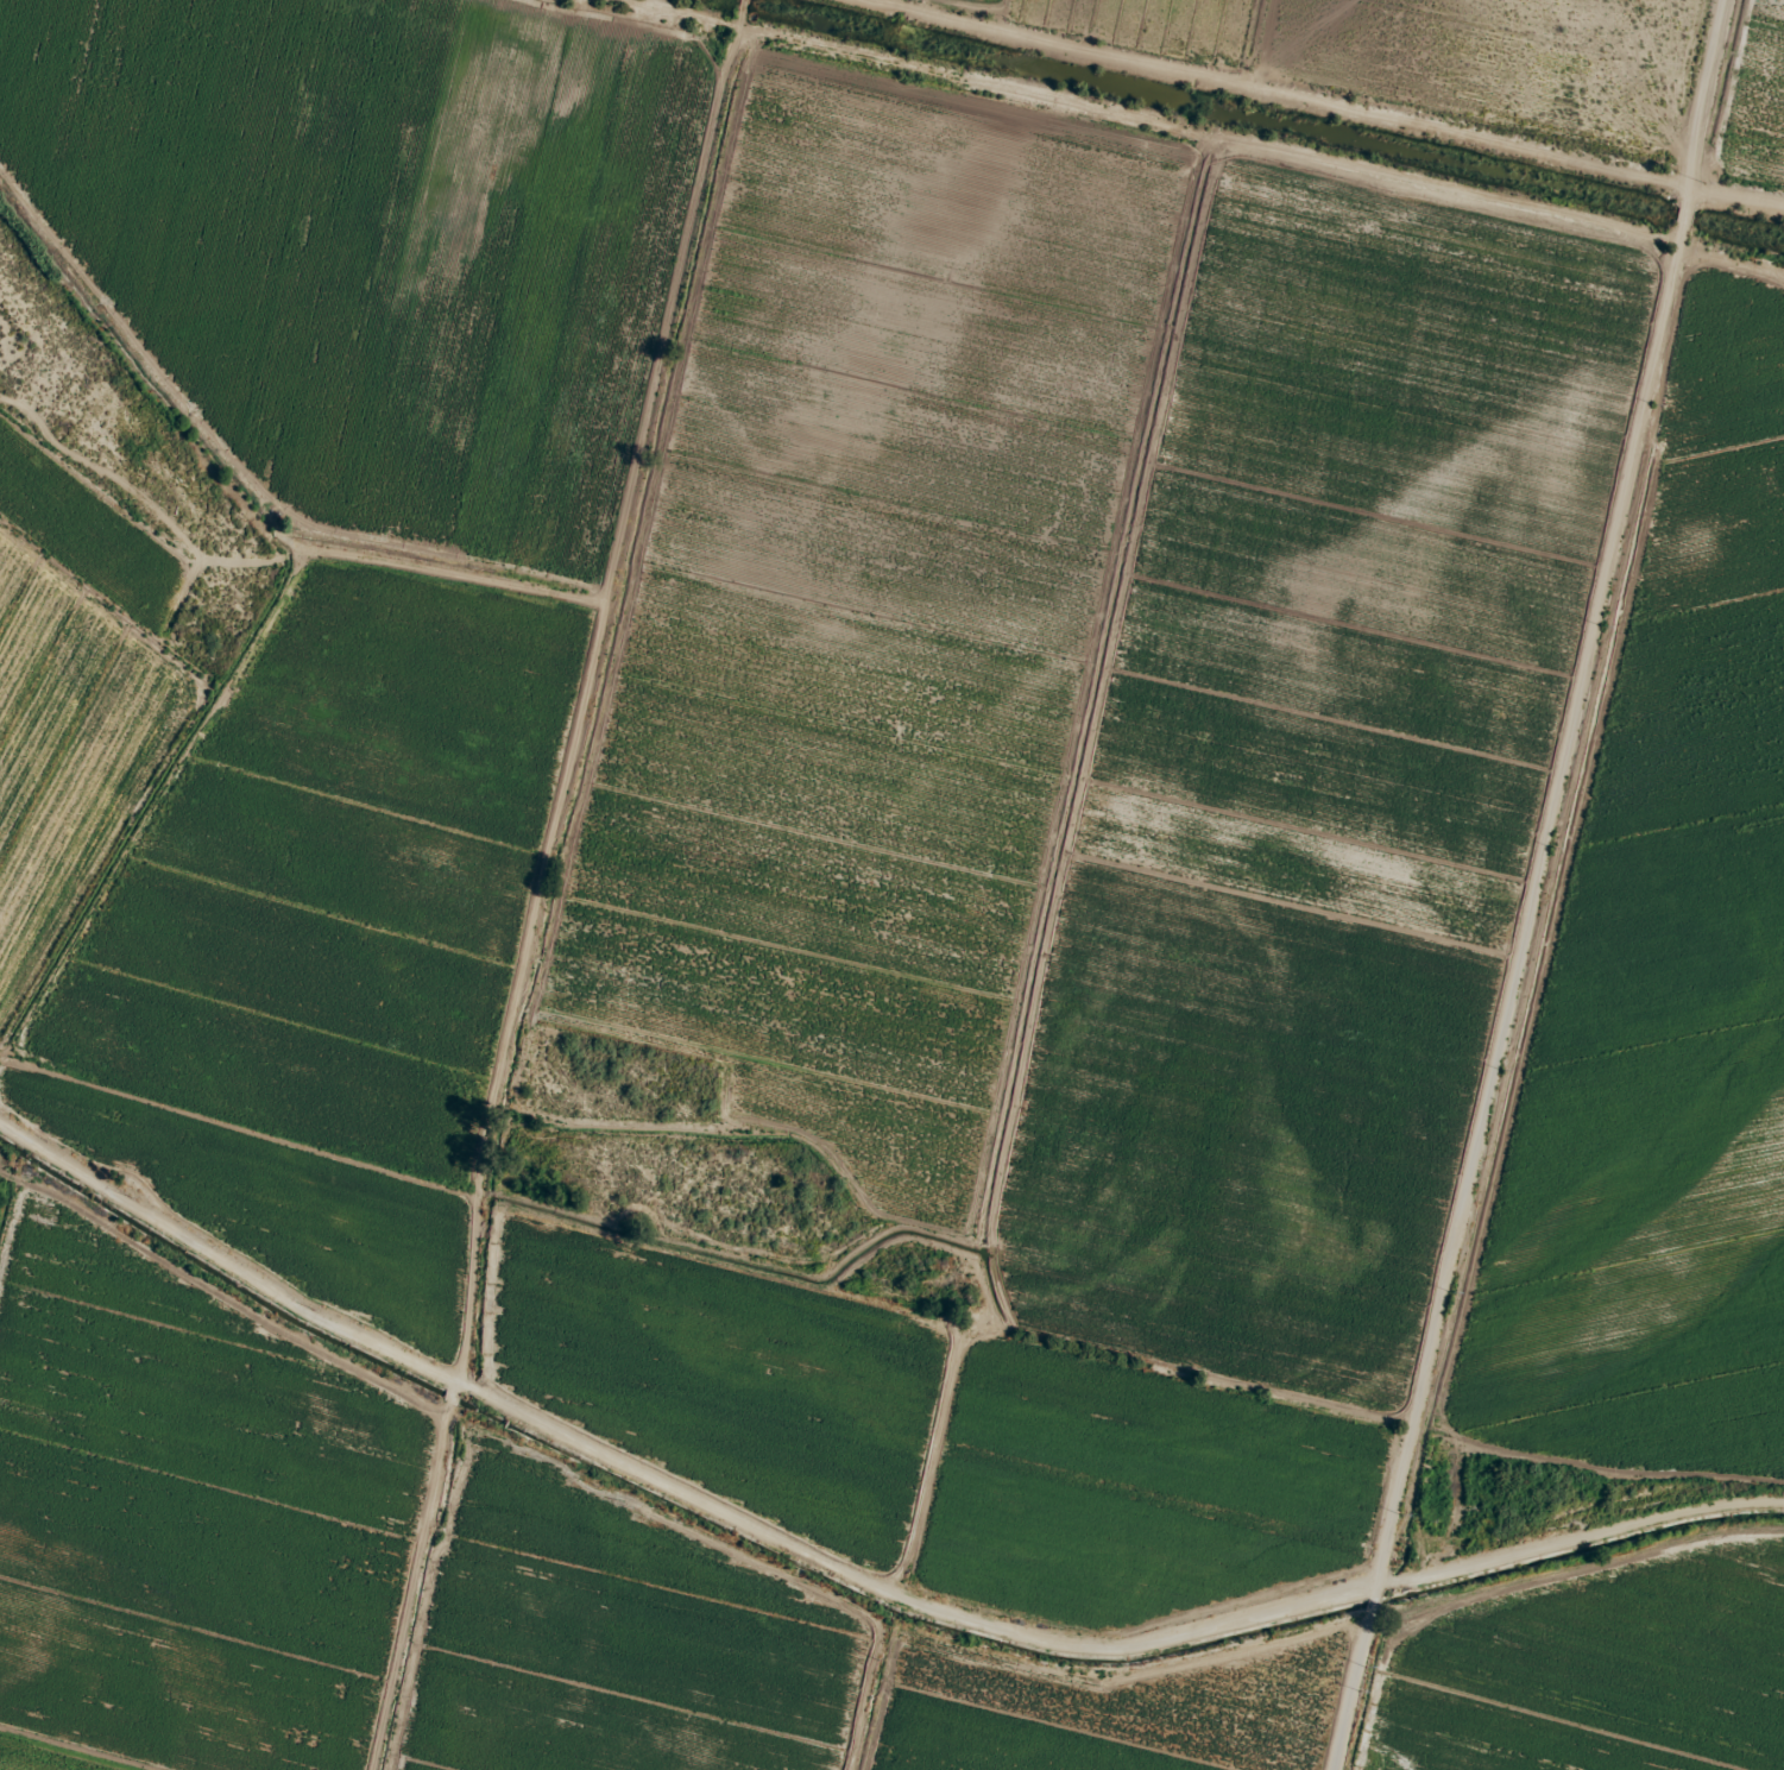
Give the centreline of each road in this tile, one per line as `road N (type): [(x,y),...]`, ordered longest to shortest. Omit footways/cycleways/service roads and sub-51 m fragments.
road 1 (track): [(1336,1769),(1730,0)]

